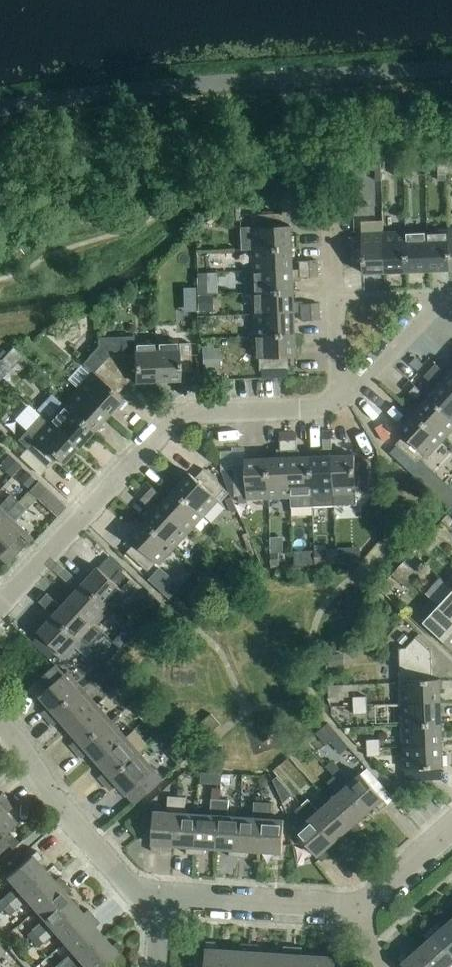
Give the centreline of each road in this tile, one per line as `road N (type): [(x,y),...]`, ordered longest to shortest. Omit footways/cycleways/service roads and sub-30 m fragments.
road 1 (residential): [(0,606),(178,418),(308,408),(349,394)]
road 2 (residential): [(158,896),(359,904)]
road 3 (residential): [(332,205),(338,371),(349,394)]
road 4 (residential): [(349,394),(429,310),(451,299)]
road 5 (residential): [(63,810),(130,886),(158,896)]
road 6 (residential): [(359,904),(451,827)]

